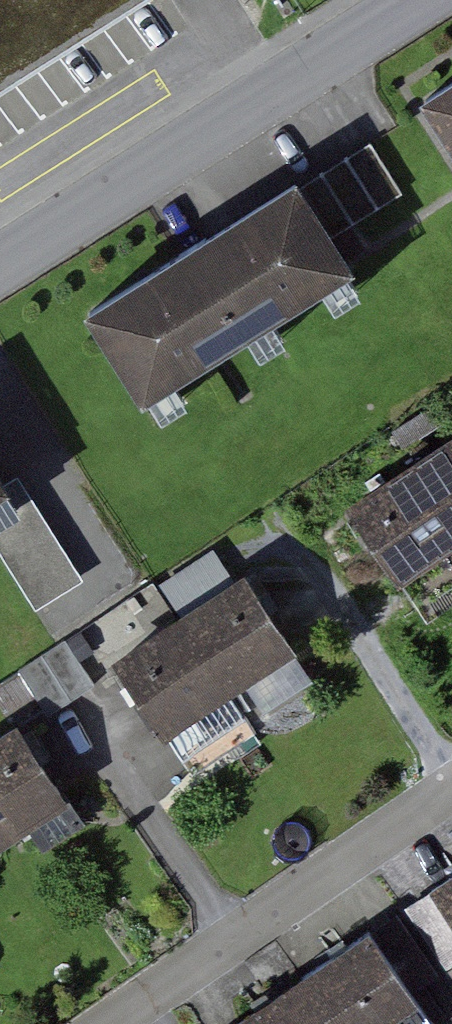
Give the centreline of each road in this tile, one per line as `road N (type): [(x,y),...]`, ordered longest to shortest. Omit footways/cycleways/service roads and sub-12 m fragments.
road 1 (residential): [(438,0),(0,280)]
road 2 (residential): [(451,785),(105,1023)]

